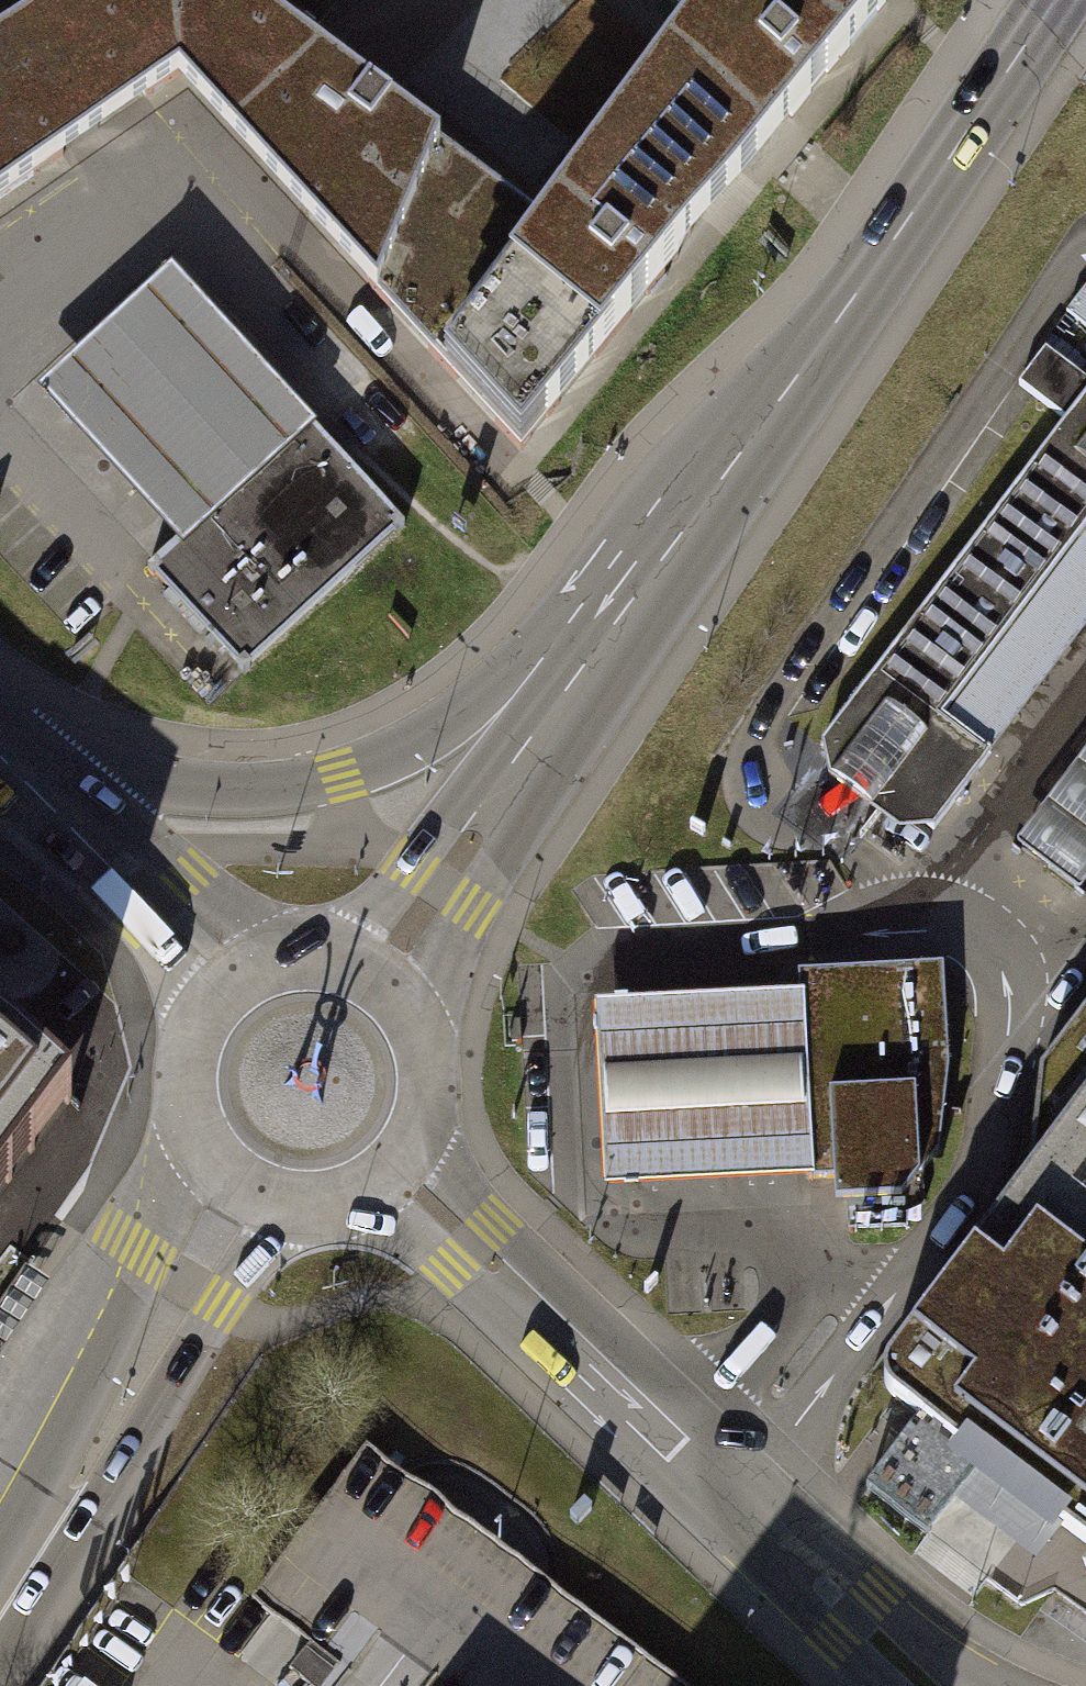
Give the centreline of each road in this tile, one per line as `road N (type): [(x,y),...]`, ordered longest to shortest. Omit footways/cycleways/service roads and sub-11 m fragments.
road 1 (secondary): [(770,412),(663,478),(468,700),(421,737),(335,776),(246,789),(123,782),(0,731)]
road 2 (secondary): [(187,1119),(139,1250),(39,1468),(12,1581)]
road 3 (secondary): [(12,1581),(99,1498),(245,1249),(289,1203)]
road 4 (secondary): [(1020,43),(770,412)]
road 5 (secondary): [(770,412),(521,762)]
road 6 (secondary): [(279,957),(105,822),(19,778)]
road 7 (secondary): [(19,778),(63,862),(129,919),(174,977),(192,1026)]
road 8 (secondary): [(521,762),(455,814),(313,954)]
road 9 (secondary): [(991,1685),(919,1640),(817,1550),(766,1526)]
road 10 (secondary): [(414,1015),(502,851),(521,762)]
road 11 (secondary): [(345,1198),(498,1305),(579,1341)]
road 12 (secondary): [(579,1341),(523,1255),(438,1166),(424,1123)]
road 13 (secondary): [(579,1341),(766,1526)]
road 14 (secondary): [(766,1526),(785,1580),(821,1635),(876,1685)]
road 15 (secondary): [(187,1119),(226,1176),(289,1203)]
road 16 (secondary): [(414,1015),(387,984),(353,963),(313,954)]

